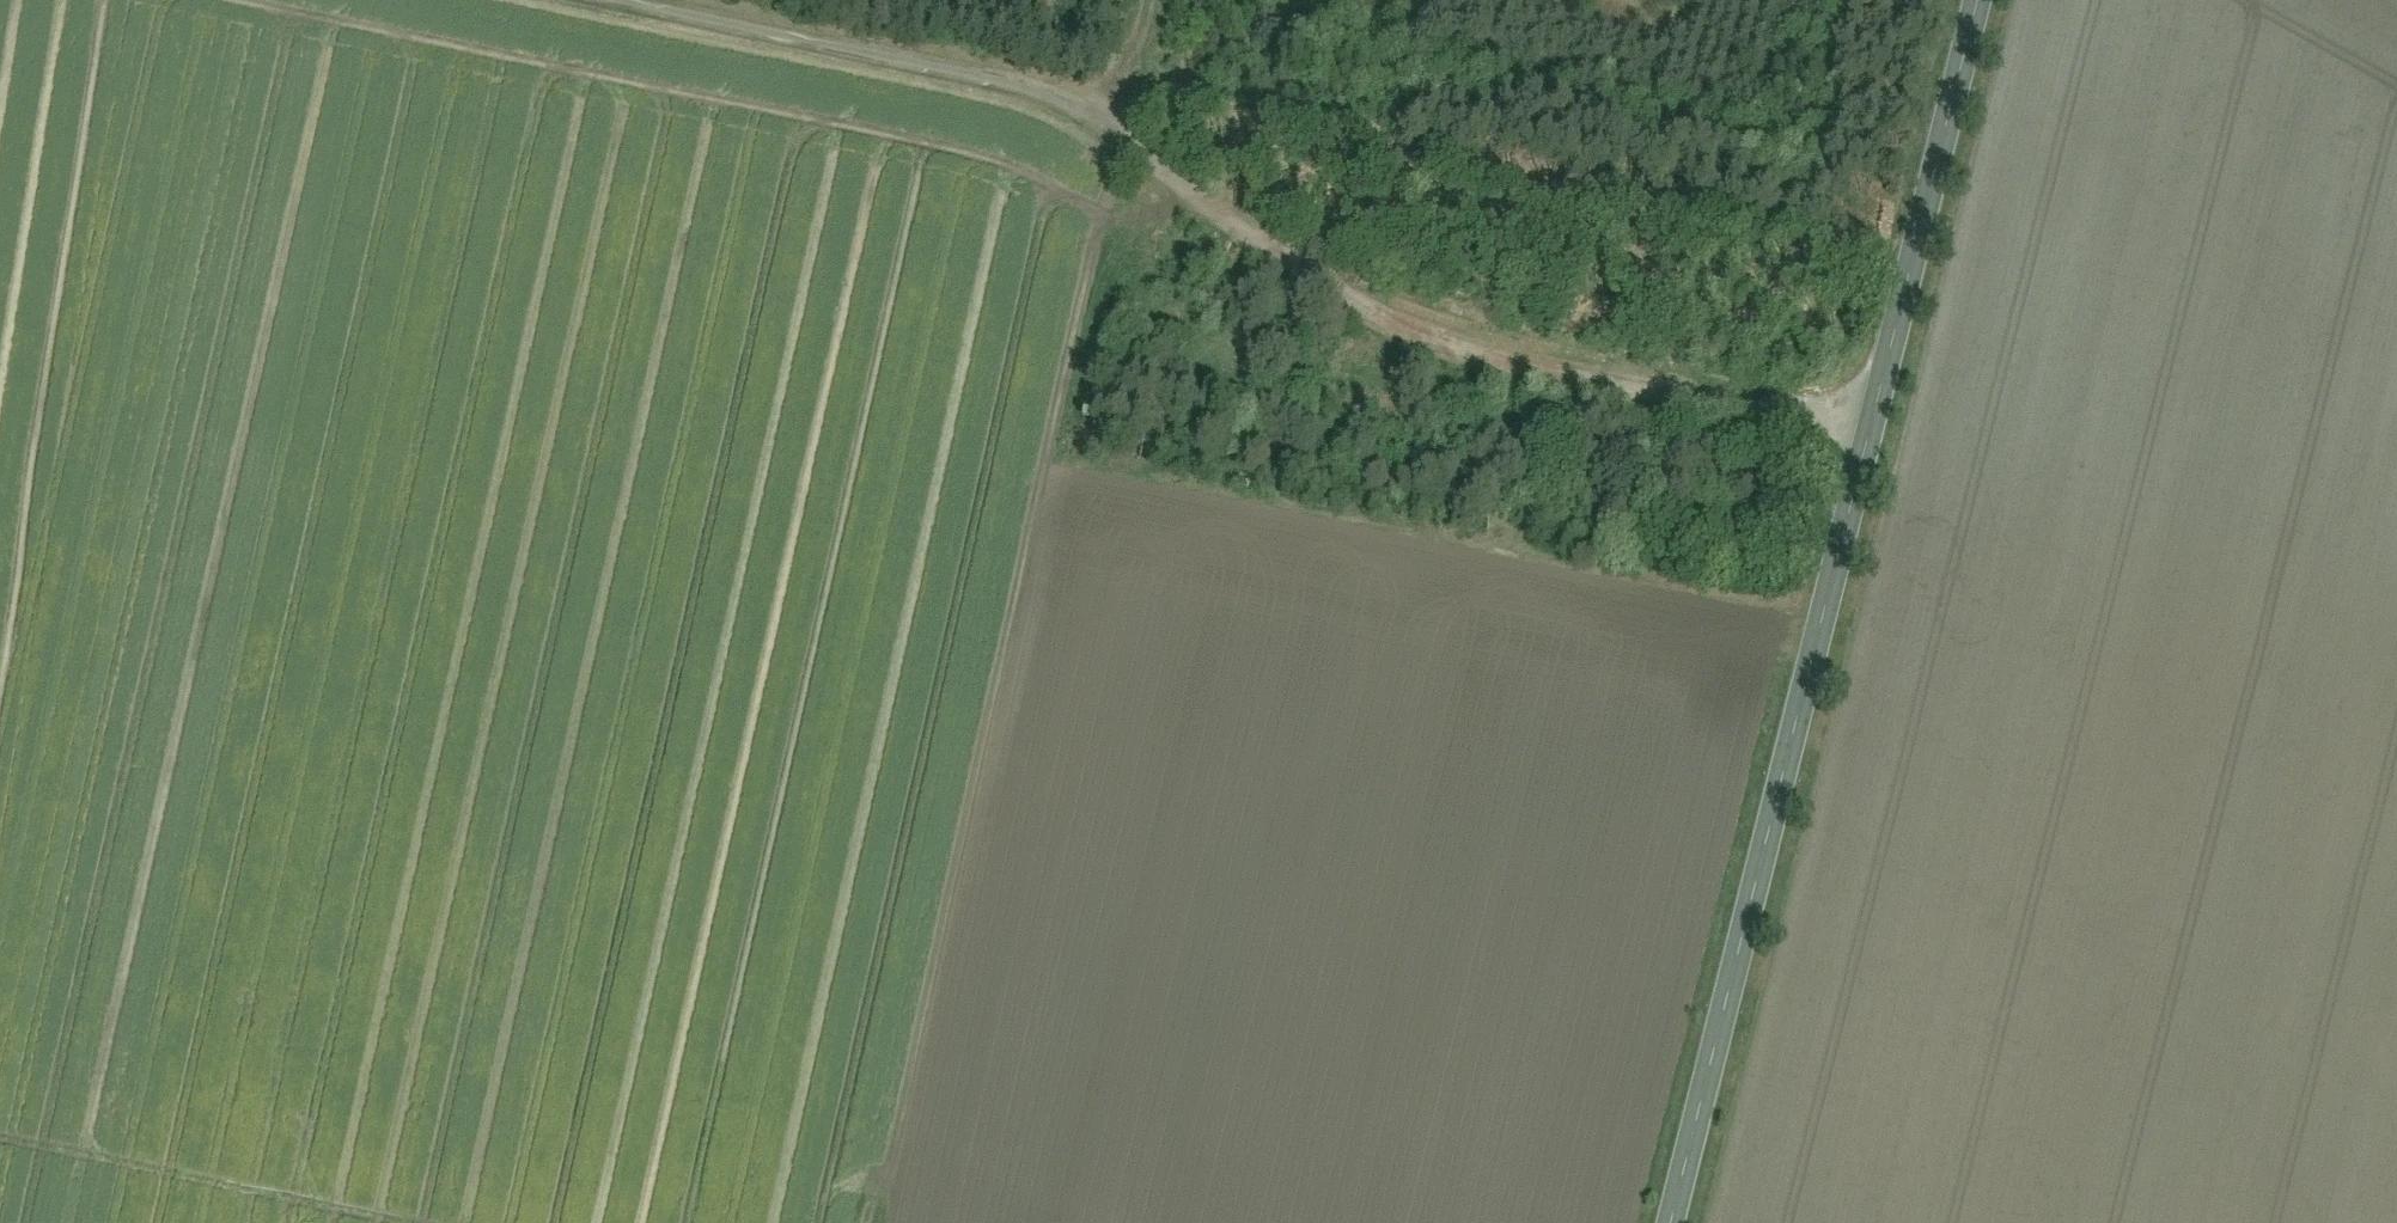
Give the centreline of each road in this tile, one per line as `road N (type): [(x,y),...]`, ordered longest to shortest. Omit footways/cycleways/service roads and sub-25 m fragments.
road 1 (tertiary): [(1983,0),(1675,1222)]

